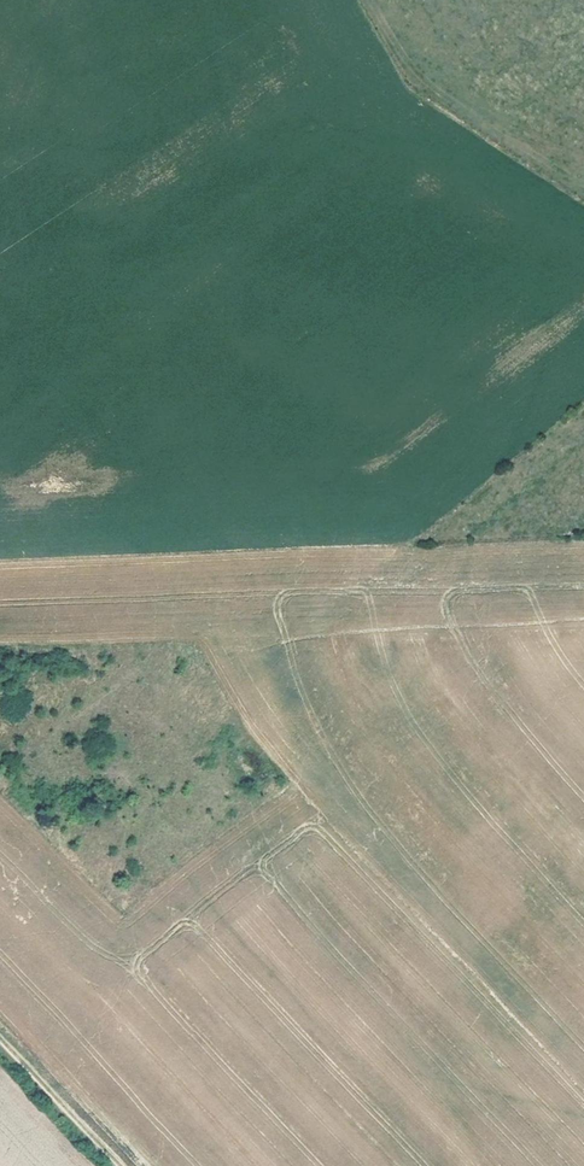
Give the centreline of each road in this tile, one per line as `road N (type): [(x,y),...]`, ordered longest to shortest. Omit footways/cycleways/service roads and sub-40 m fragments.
road 1 (track): [(0,1040),(121,1165)]

